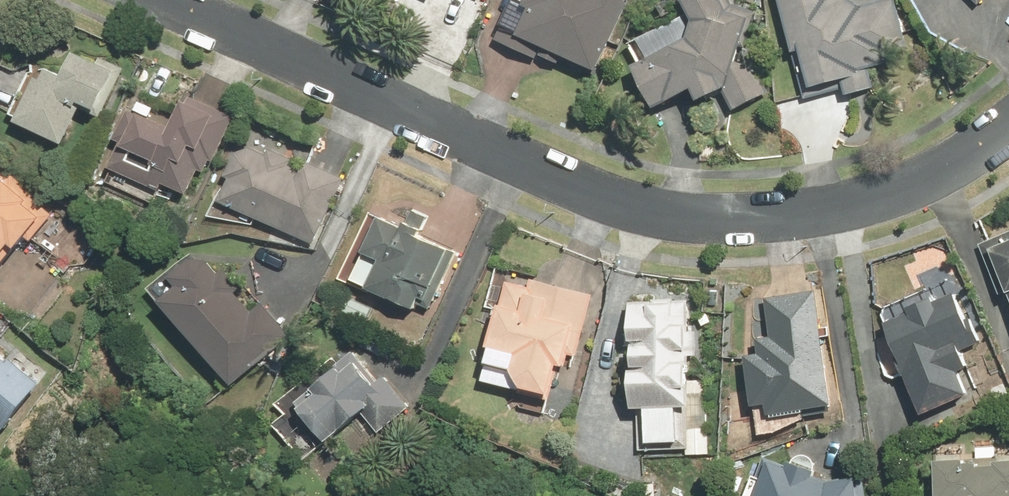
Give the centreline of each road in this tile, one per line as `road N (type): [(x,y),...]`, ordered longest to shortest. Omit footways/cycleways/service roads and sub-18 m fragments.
road 1 (residential): [(1008,124),(902,187),(807,215),(712,215),(612,199),(167,0)]

